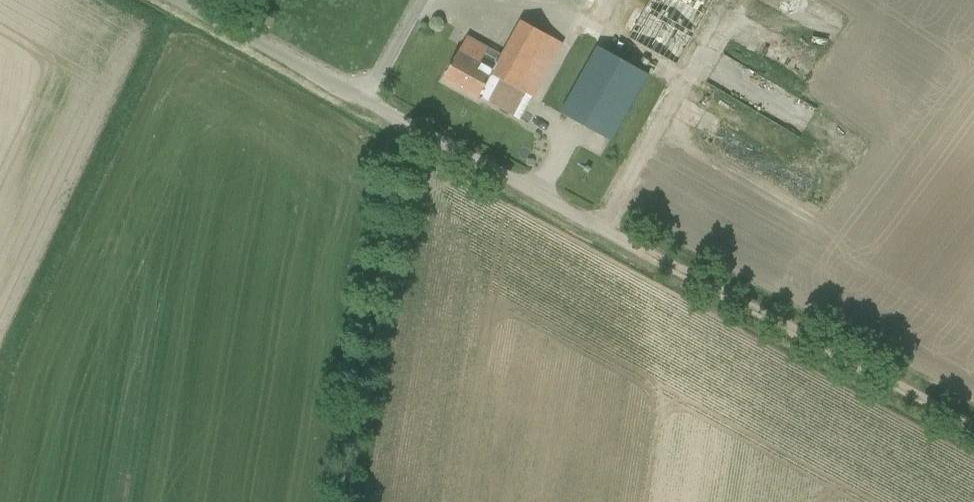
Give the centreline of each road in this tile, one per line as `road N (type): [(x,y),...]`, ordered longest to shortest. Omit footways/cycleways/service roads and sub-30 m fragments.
road 1 (unclassified): [(734,298),(179,0)]
road 2 (track): [(407,124),(343,501)]
road 3 (track): [(973,426),(734,298)]

